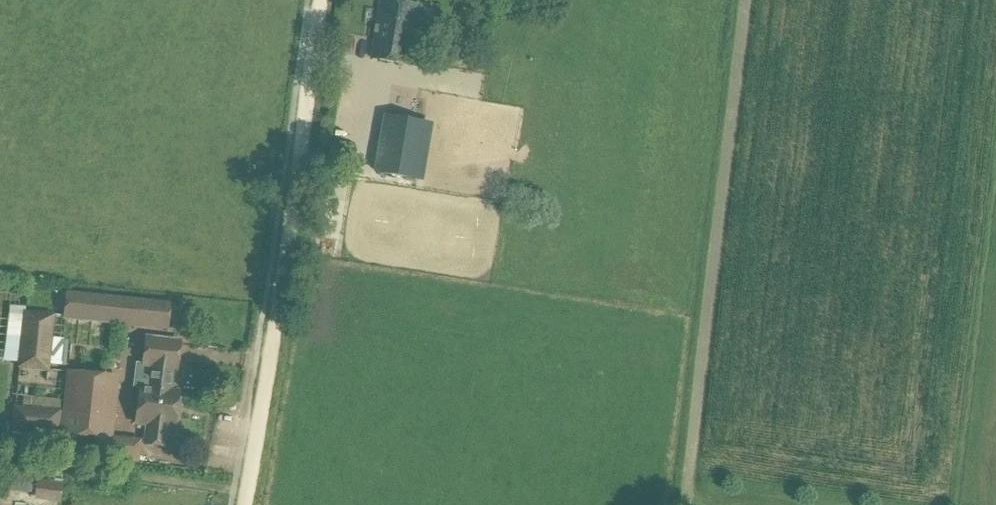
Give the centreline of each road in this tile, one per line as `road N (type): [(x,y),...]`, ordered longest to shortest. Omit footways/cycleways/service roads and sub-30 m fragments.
road 1 (track): [(244,504),(322,0)]
road 2 (track): [(743,0),(682,504)]

